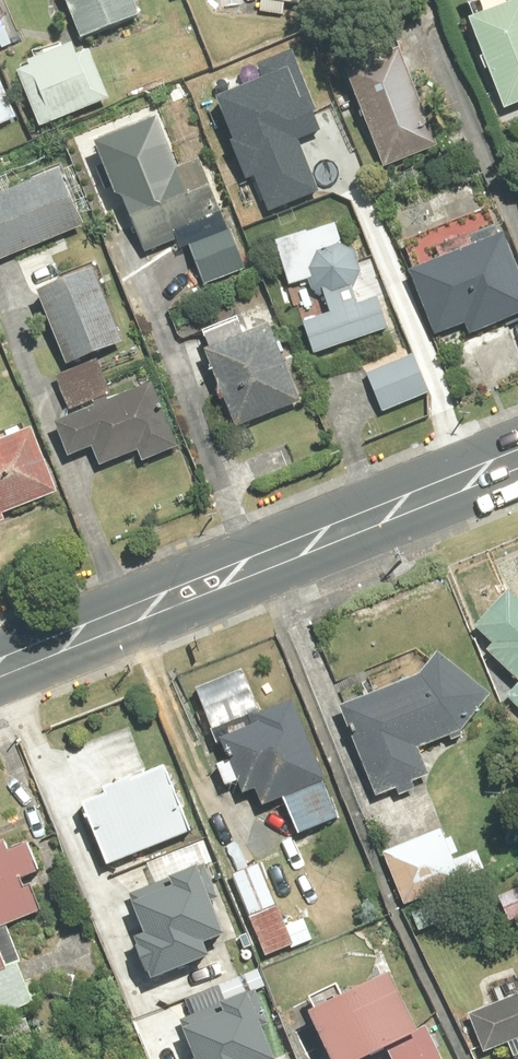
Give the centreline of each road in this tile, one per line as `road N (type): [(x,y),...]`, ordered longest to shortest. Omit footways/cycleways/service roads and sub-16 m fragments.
road 1 (secondary): [(517,456),(0,662)]

